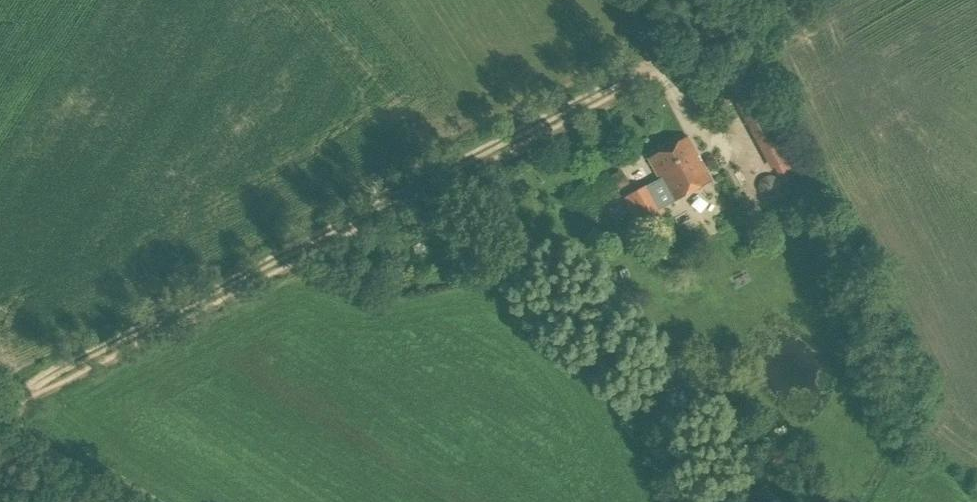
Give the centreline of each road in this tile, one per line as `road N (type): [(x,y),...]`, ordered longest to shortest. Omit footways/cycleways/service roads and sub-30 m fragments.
road 1 (track): [(0,404),(769,0)]
road 2 (track): [(0,419),(127,501)]

